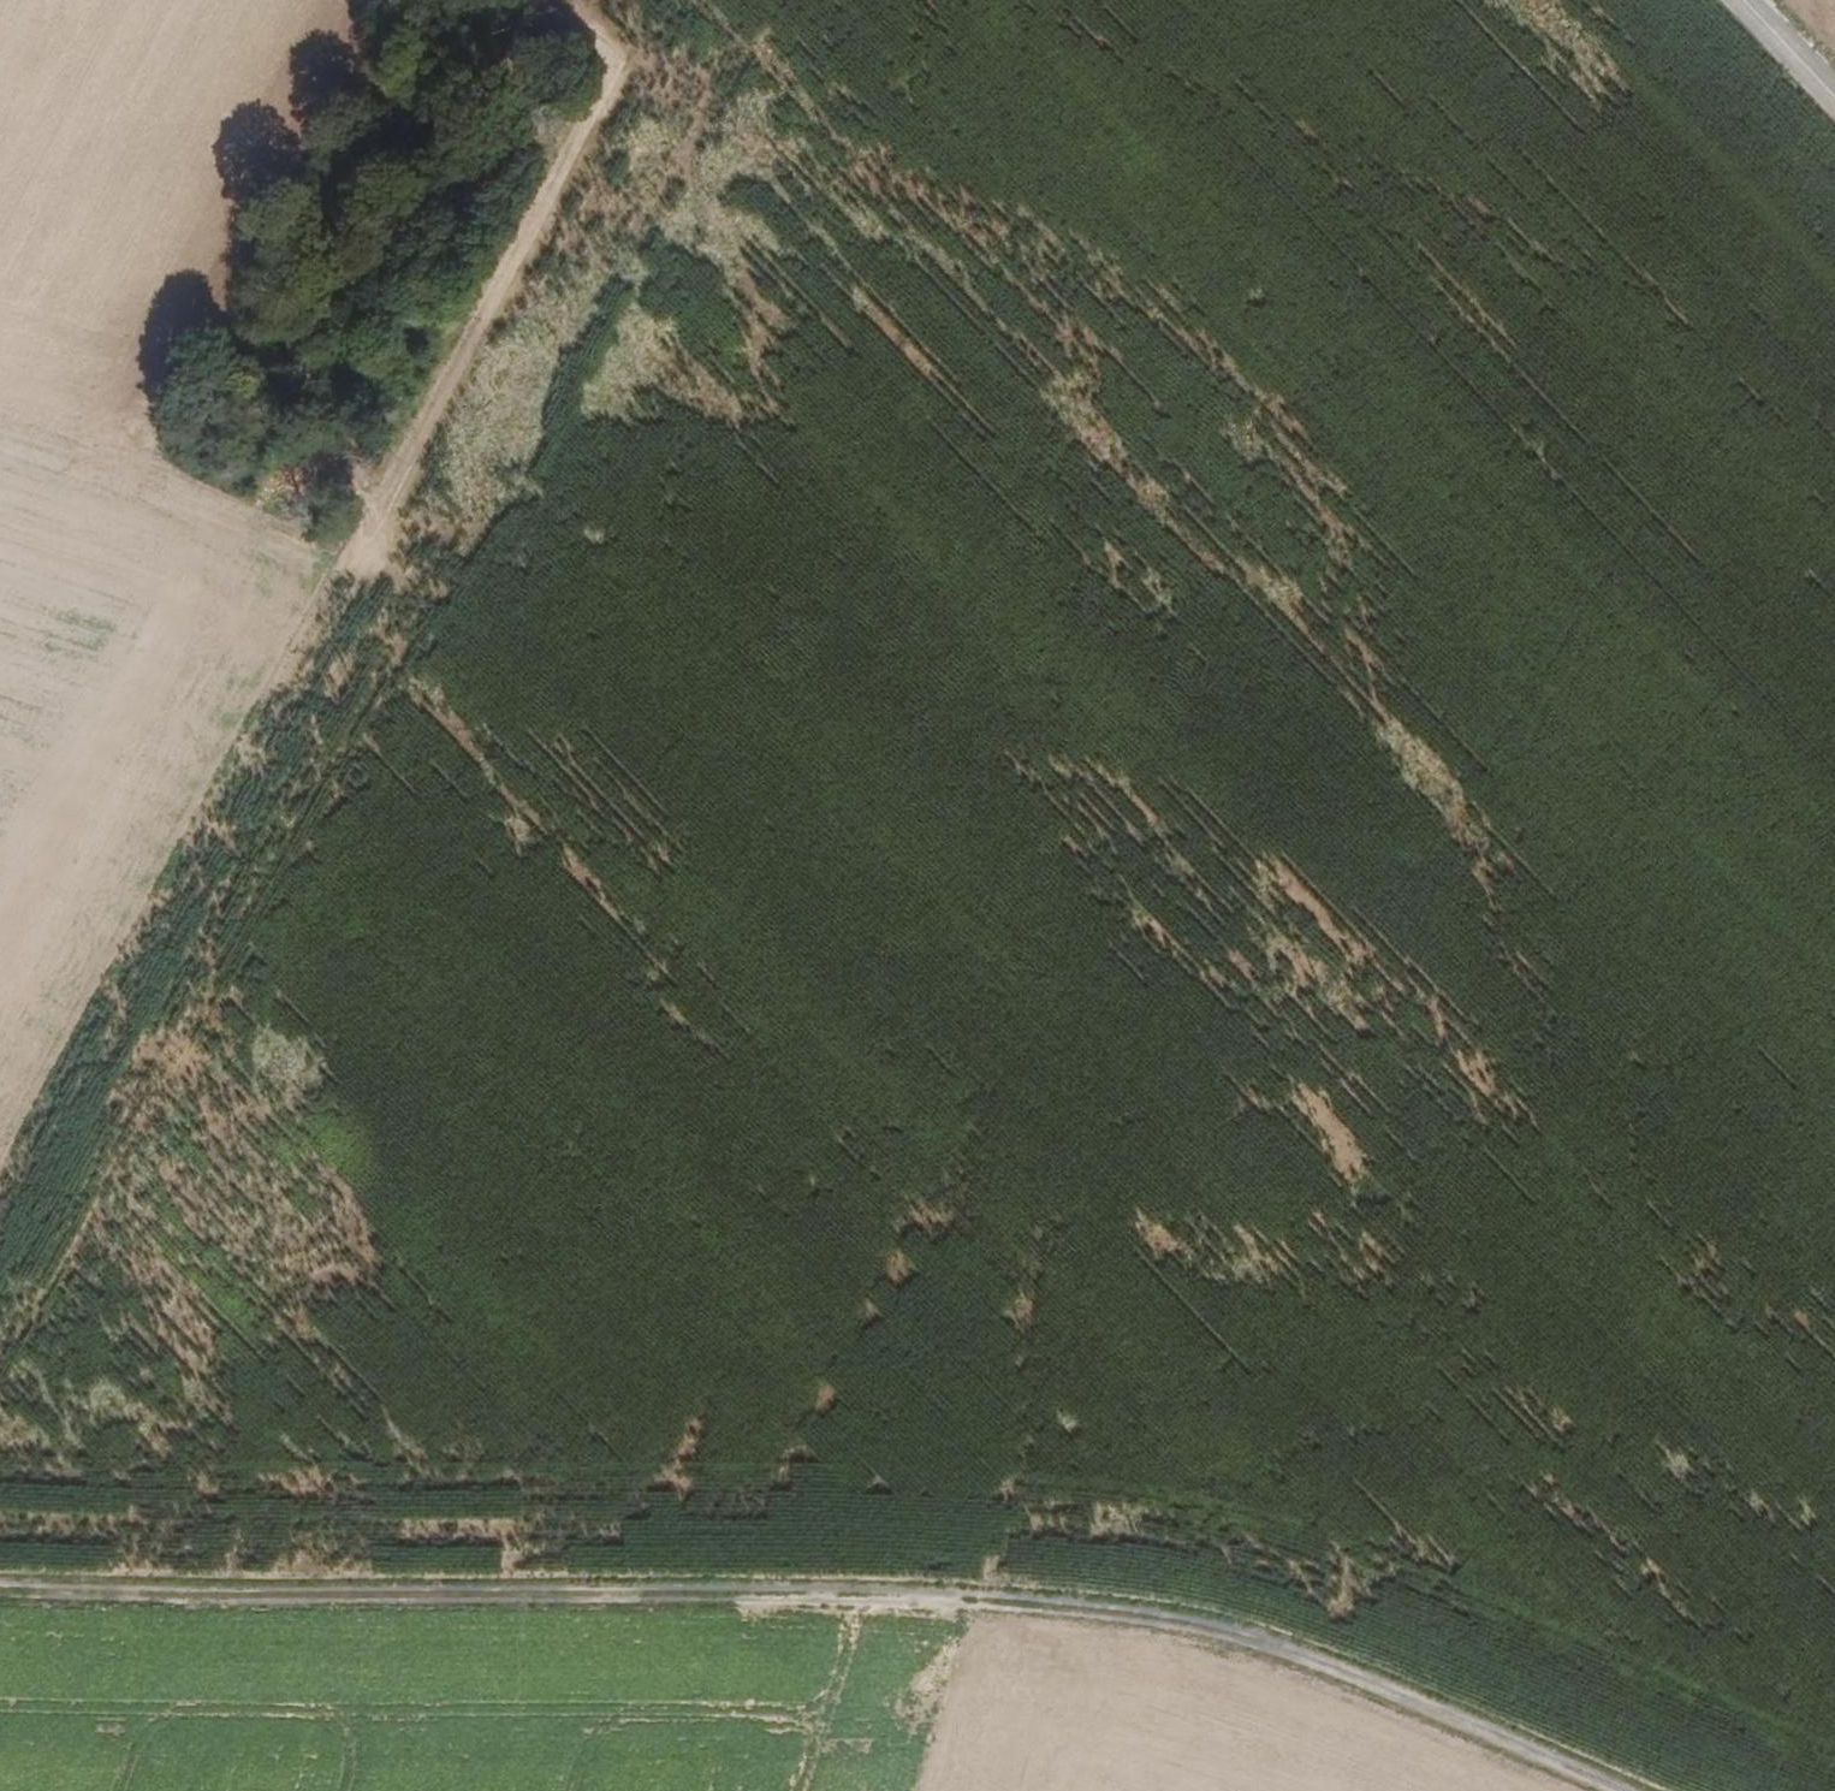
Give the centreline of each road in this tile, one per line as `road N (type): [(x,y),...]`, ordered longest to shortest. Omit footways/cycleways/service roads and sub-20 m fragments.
road 1 (track): [(0,1584),(381,1599),(918,1598),(1111,1614),(1369,1685),(1606,1790)]
road 2 (tertiary): [(1834,110),(1731,0)]

